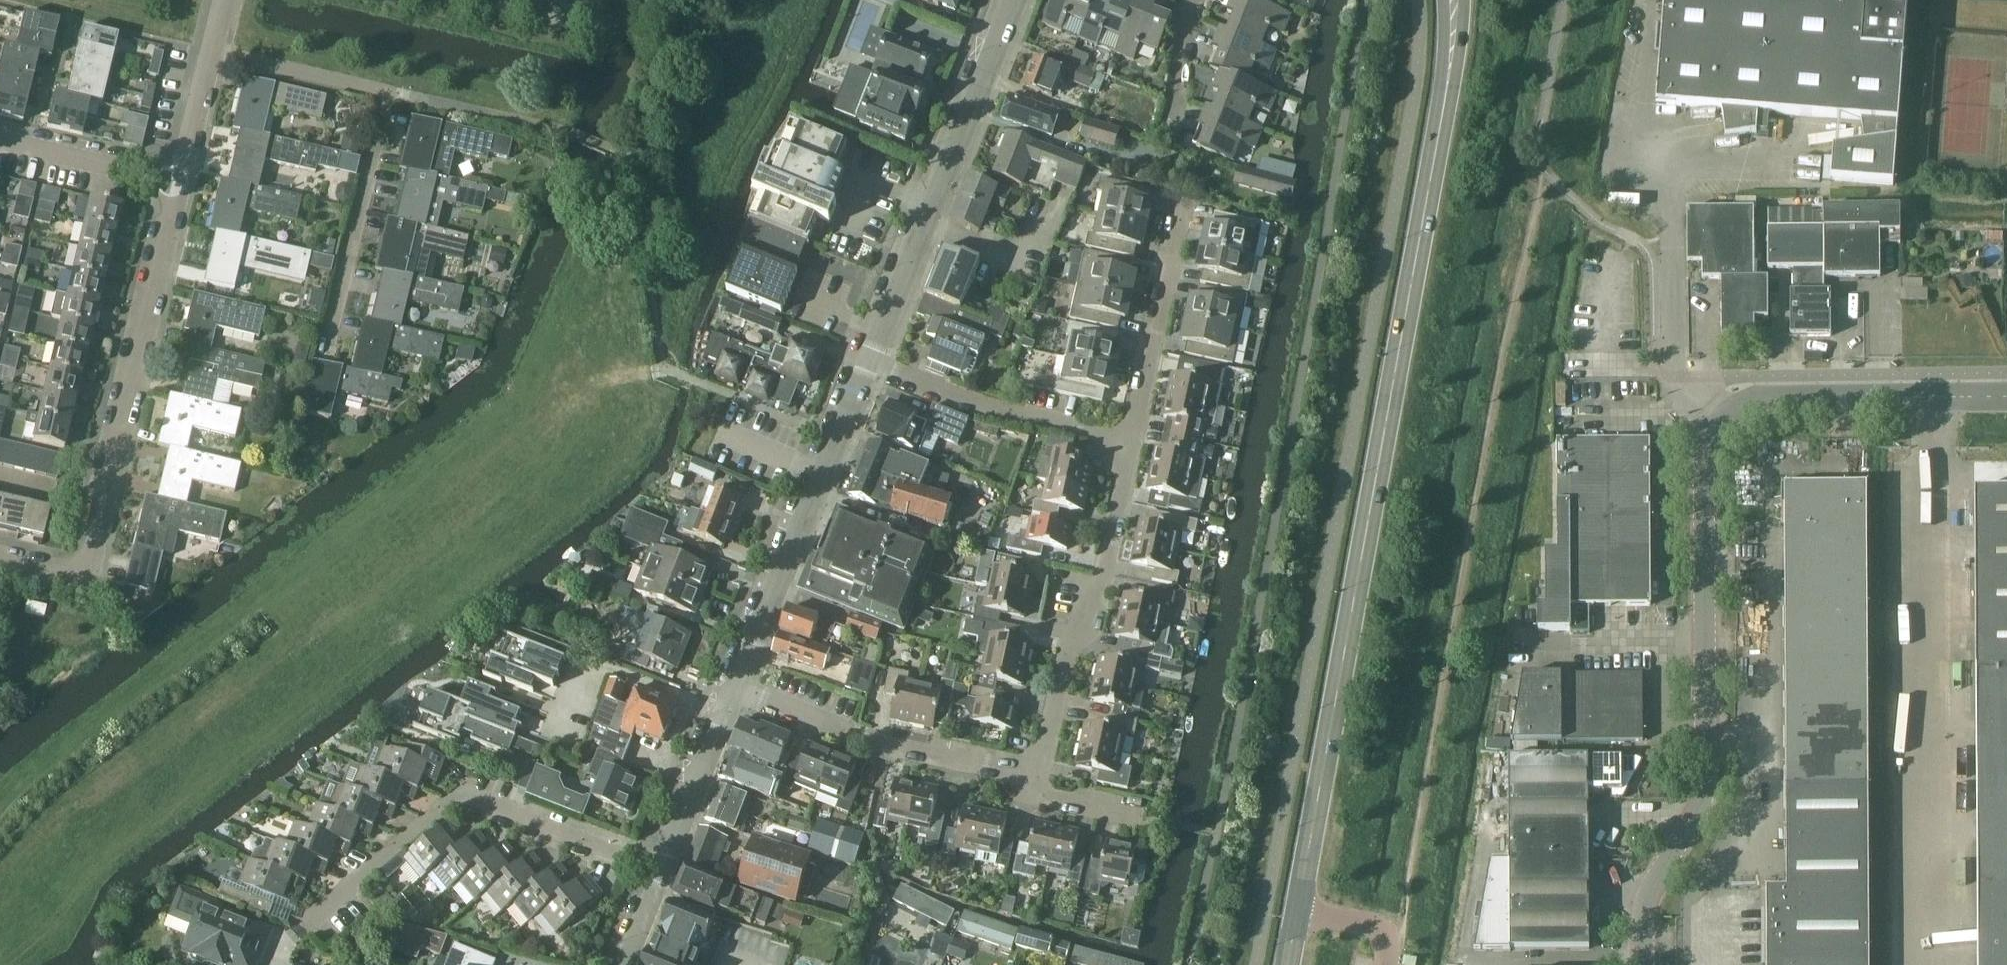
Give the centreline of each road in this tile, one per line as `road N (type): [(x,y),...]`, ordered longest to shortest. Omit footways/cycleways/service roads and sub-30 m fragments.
road 1 (tertiary): [(1289,964),(1448,90),(1453,0)]
road 2 (unclassified): [(1645,964),(1644,909),(1706,785),(1704,469),(1723,419),(1760,400),(1789,398),(2006,395)]
road 3 (residential): [(32,567),(69,575),(90,557),(181,181)]
road 4 (residential): [(283,940),(441,816),(484,807),(665,878)]
road 5 (residential): [(332,341),(389,93),(211,52)]
road 6 (residential): [(872,360),(1018,0)]
road 7 (residential): [(1040,793),(1070,653),(1095,618),(1134,443)]
road 8 (residential): [(737,699),(872,360)]
road 9 (residential): [(1040,793),(845,741),(737,699)]
road 10 (residential): [(1134,443),(976,403),(872,360)]
road 11 (residential): [(1134,443),(1186,213)]
road 12 (residential): [(665,878),(737,699)]
road 13 (residential): [(181,181),(0,140)]
road 14 (residential): [(181,181),(211,52)]

